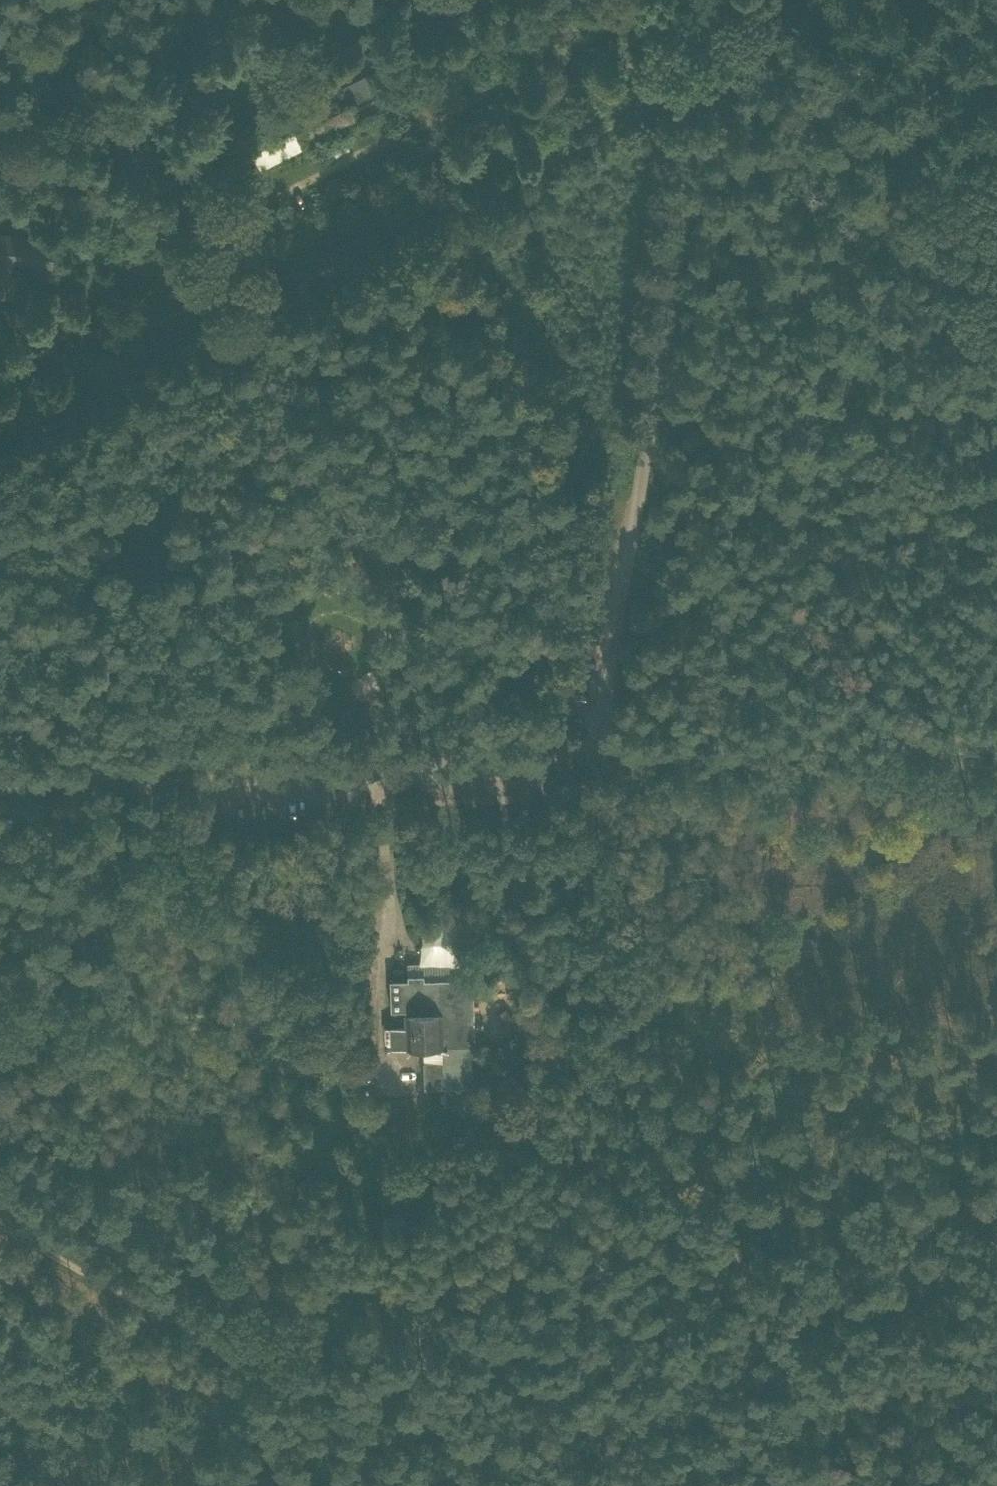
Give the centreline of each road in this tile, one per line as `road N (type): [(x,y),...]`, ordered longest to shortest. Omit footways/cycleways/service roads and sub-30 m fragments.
road 1 (track): [(716,68),(494,202),(0,444)]
road 2 (track): [(806,1485),(572,766)]
road 3 (residential): [(598,763),(700,117),(716,68)]
road 4 (residential): [(996,748),(598,763)]
road 5 (residential): [(598,763),(202,782)]
road 6 (track): [(540,1485),(194,1315)]
road 7 (track): [(194,1315),(0,1213)]
road 8 (track): [(0,794),(202,782)]

